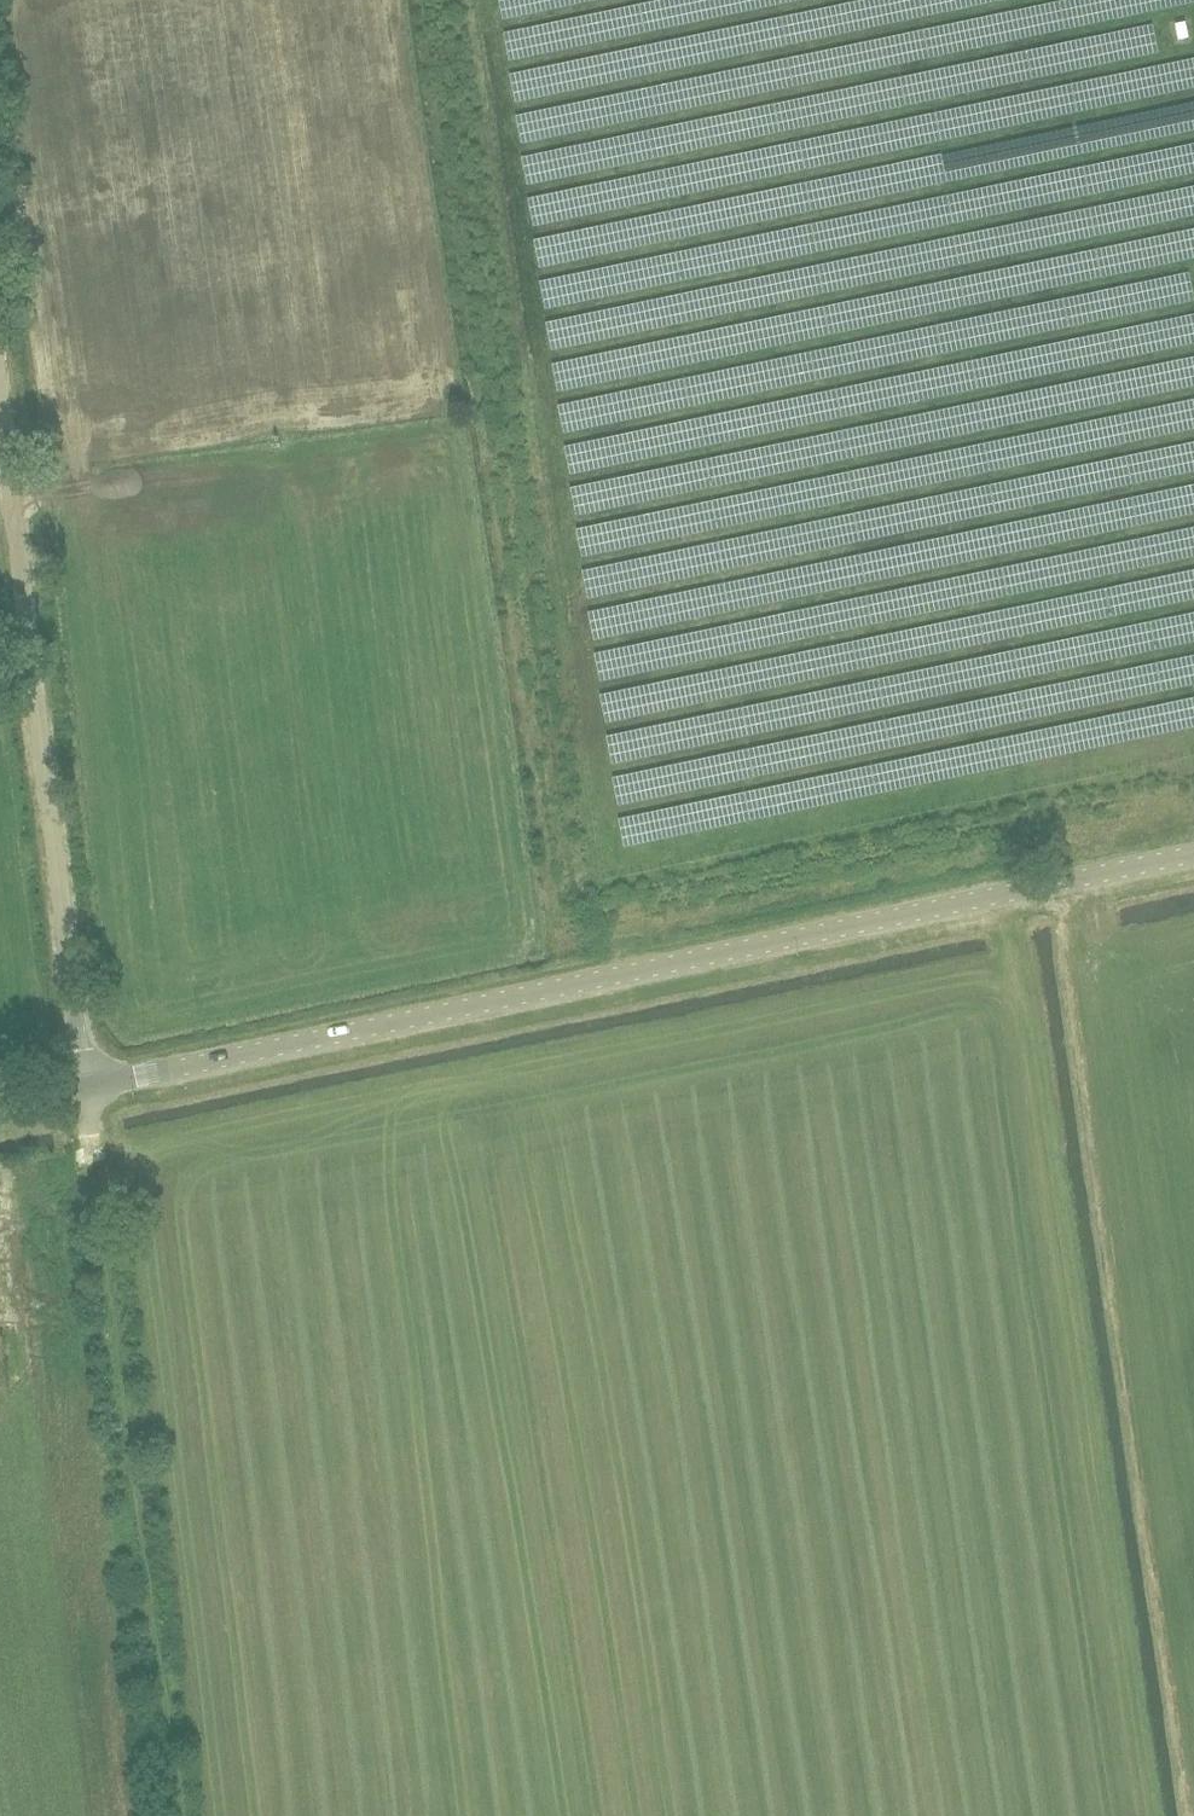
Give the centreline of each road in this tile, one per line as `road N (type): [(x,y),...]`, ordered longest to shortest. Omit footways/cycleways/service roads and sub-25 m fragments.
road 1 (unclassified): [(85,1086),(1193,856)]
road 2 (unclassified): [(85,1086),(0,381)]

